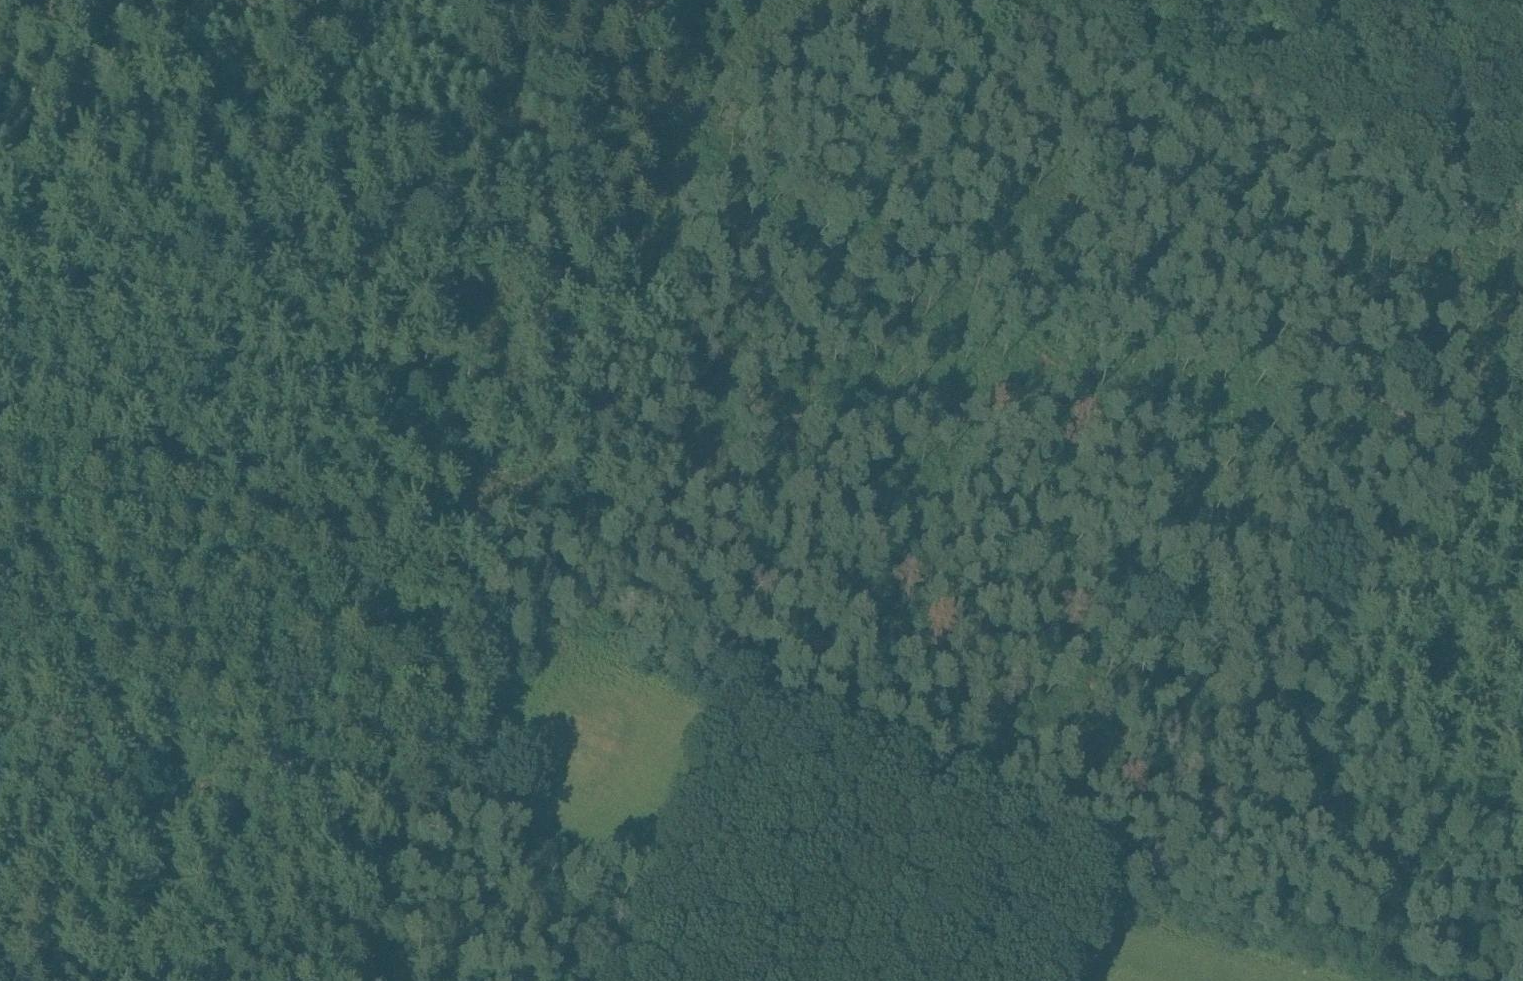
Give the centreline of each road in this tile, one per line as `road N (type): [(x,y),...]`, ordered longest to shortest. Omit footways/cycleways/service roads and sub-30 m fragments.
road 1 (track): [(622,980),(1019,0)]

